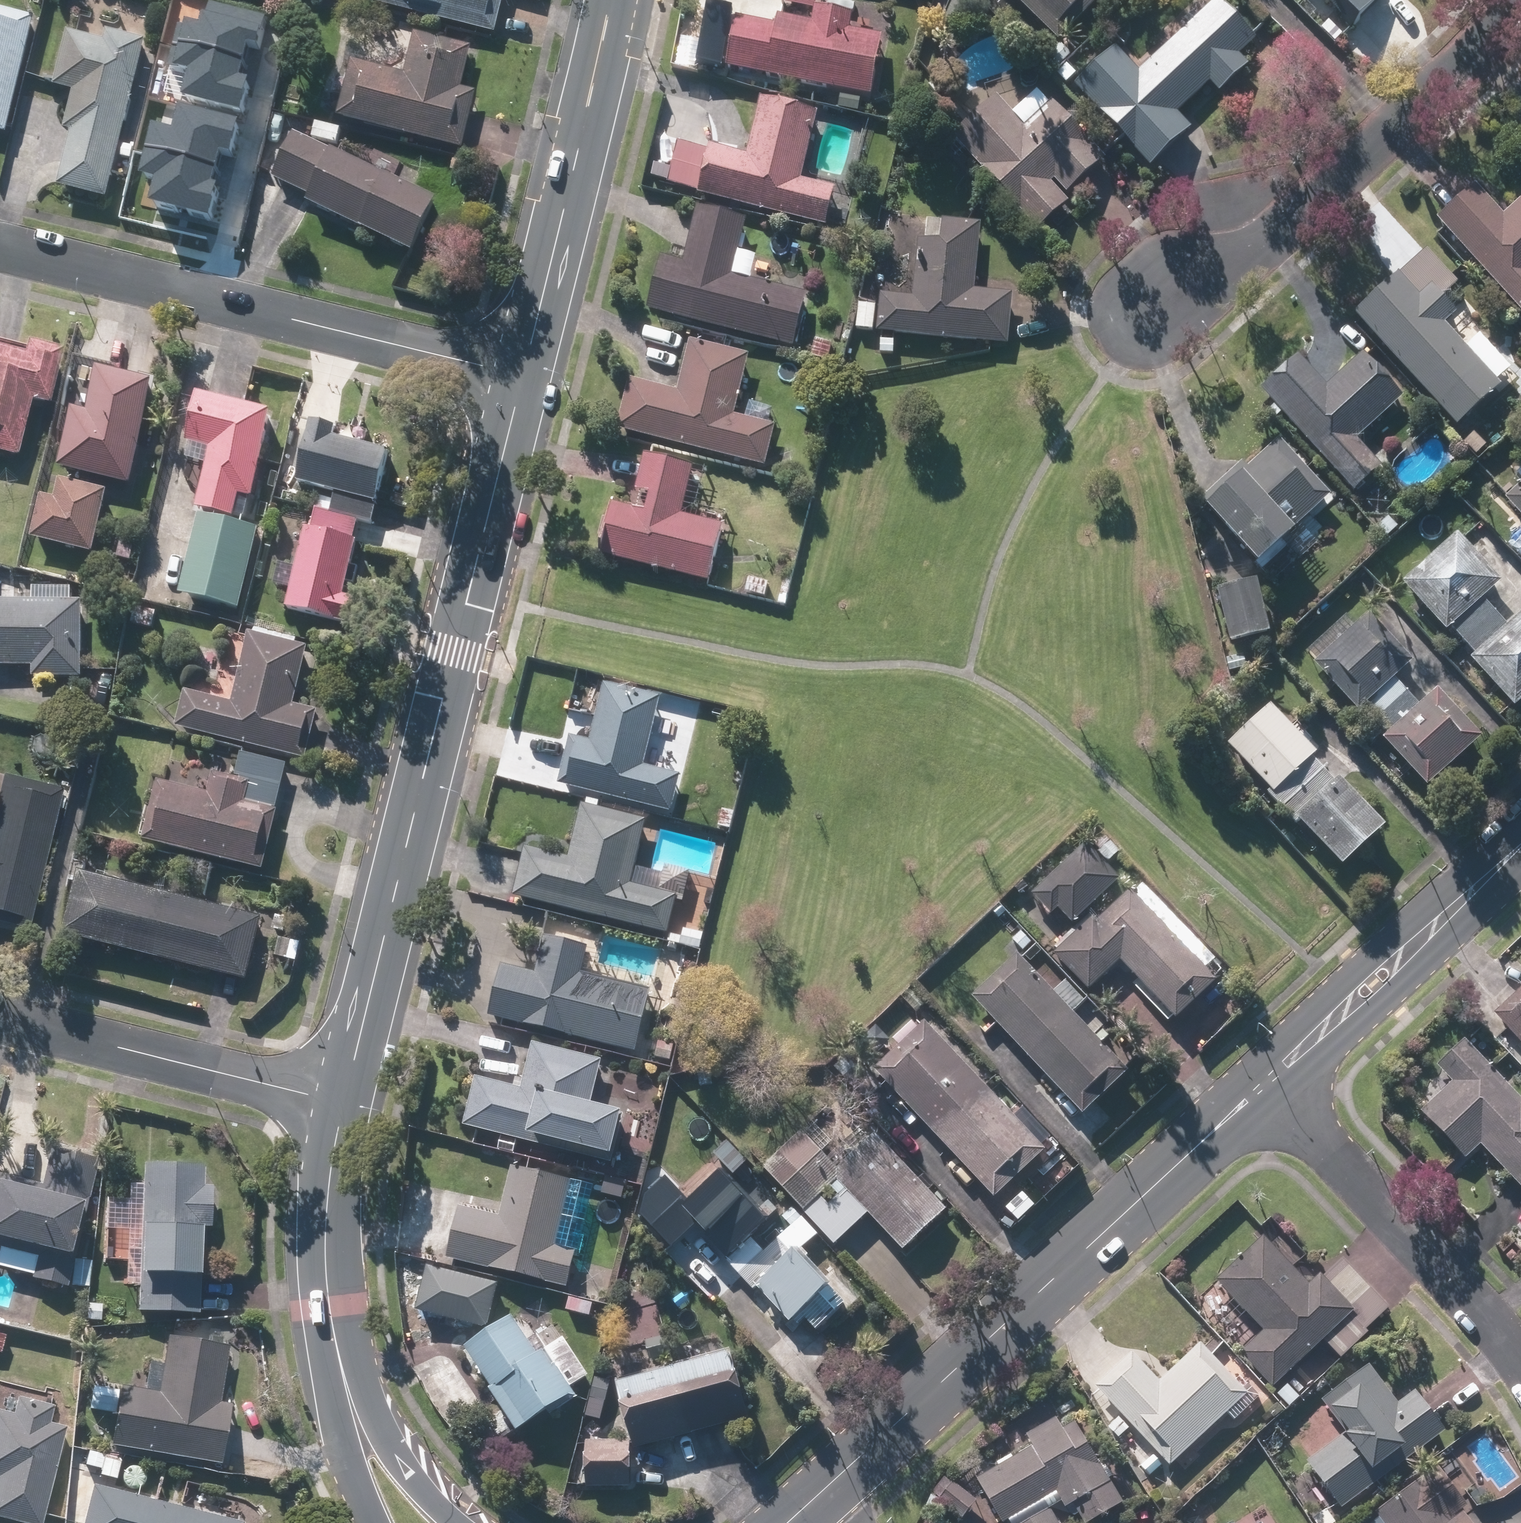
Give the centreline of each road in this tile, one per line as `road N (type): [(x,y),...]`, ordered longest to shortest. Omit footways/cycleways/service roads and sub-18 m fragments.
road 1 (secondary): [(524,376),(344,1102)]
road 2 (secondary): [(1268,1083),(817,1497)]
road 3 (residential): [(0,245),(524,376)]
road 4 (residential): [(1518,0),(1493,35),(1231,274),(1134,324)]
road 5 (secondary): [(611,0),(524,376)]
road 6 (residential): [(1268,1083),(1520,1358)]
road 7 (residential): [(344,1102),(0,1018)]
road 8 (secondary): [(1520,851),(1268,1083)]
road 9 (secondary): [(344,1102),(327,1196),(328,1300),(350,1404)]
road 10 (secondary): [(350,1404),(458,1522)]
road 11 (secondary): [(372,1522),(348,1459),(350,1404)]

